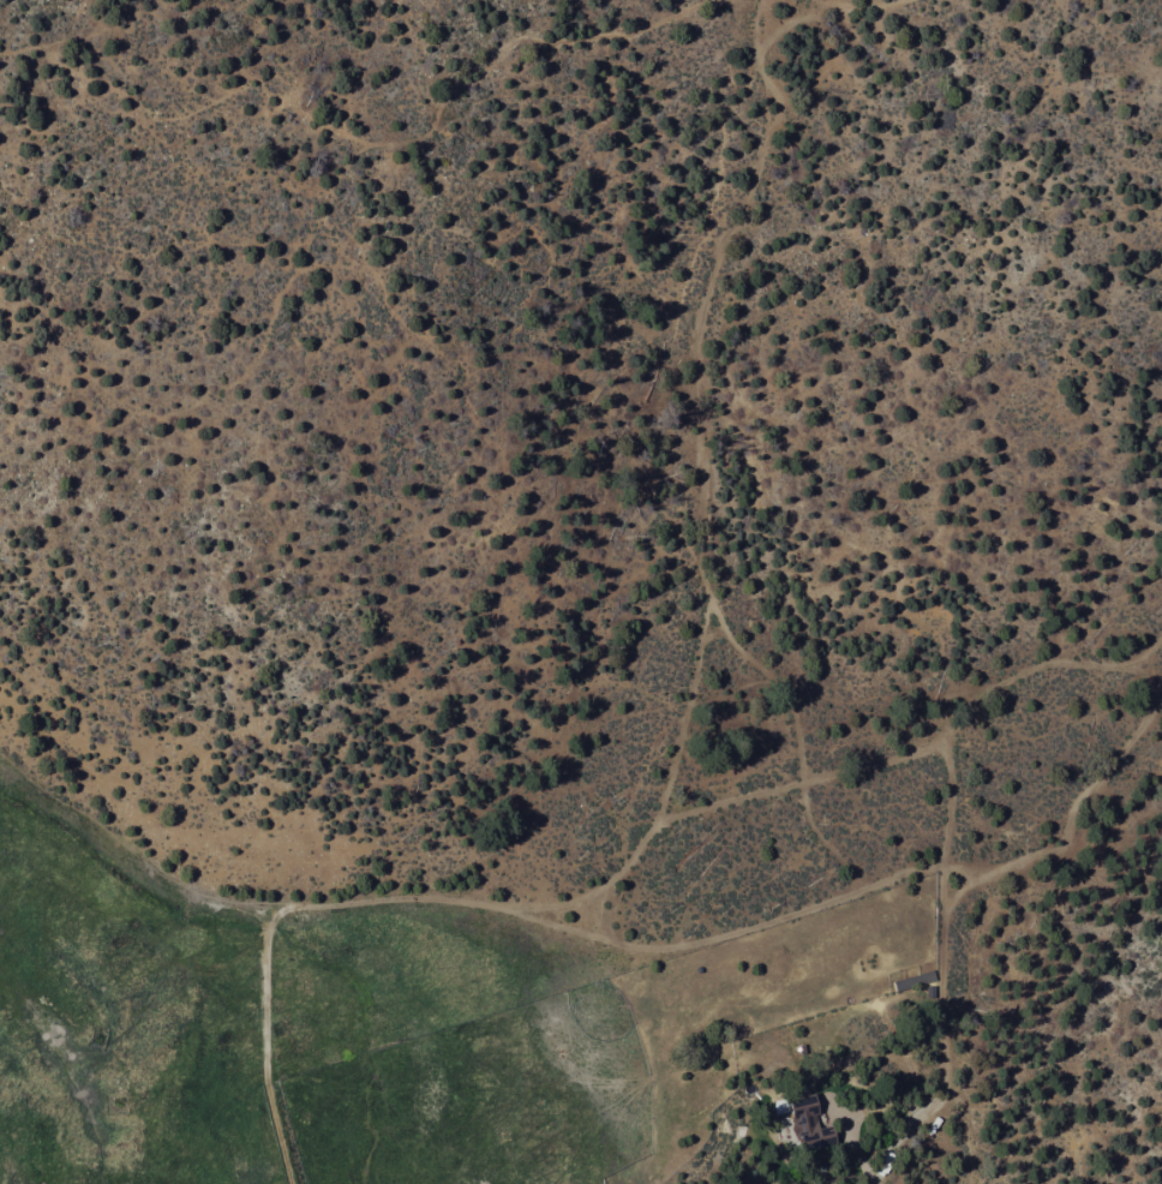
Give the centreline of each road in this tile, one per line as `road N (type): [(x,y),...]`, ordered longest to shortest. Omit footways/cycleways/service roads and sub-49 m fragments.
road 1 (track): [(941,968),(1109,753),(1161,714)]
road 2 (track): [(1103,0),(905,38),(825,32),(797,0)]
road 3 (residential): [(772,1183),(941,968)]
road 4 (residential): [(941,1183),(941,968)]

